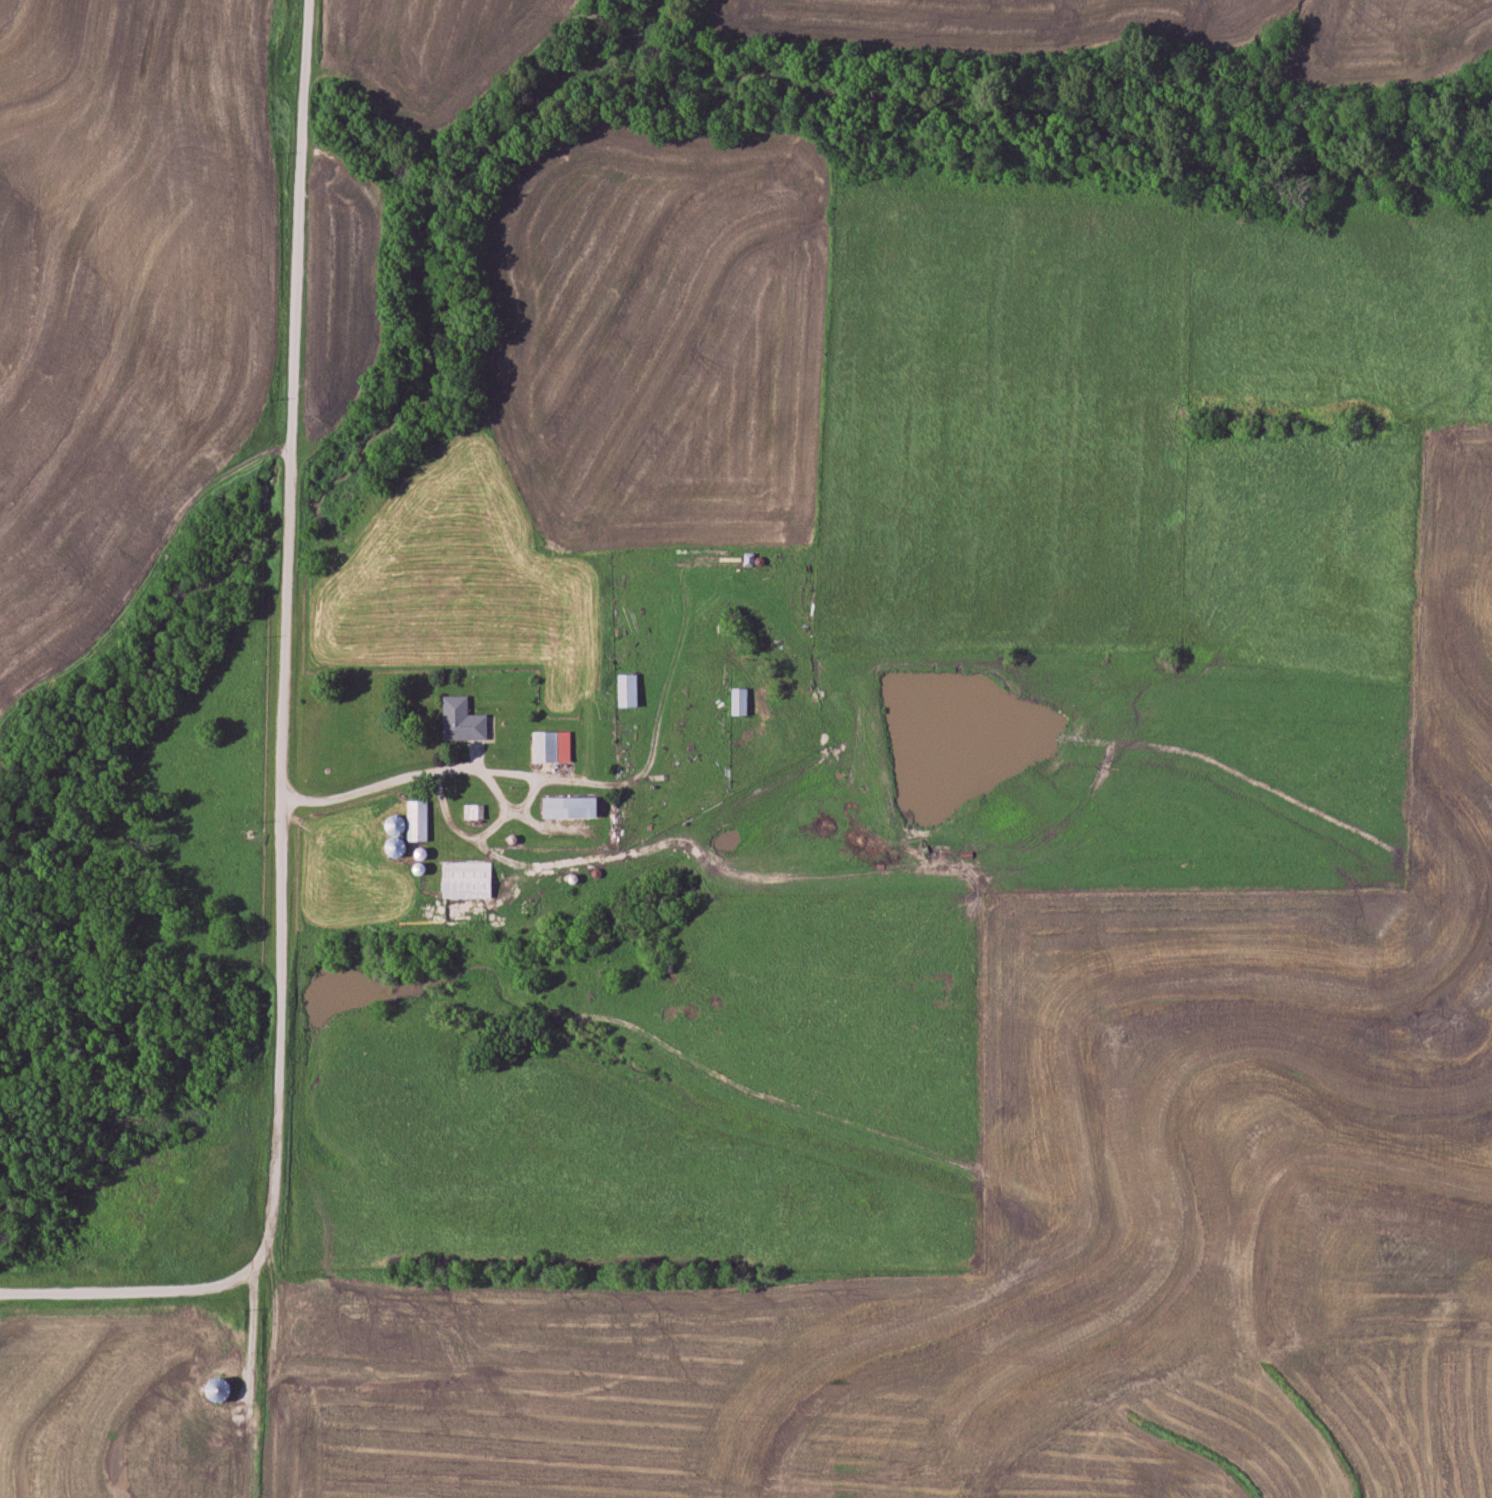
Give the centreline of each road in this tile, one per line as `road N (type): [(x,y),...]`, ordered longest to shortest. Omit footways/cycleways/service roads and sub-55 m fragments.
road 1 (residential): [(0,1292),(197,1287),(238,1276),(261,1253),(271,1212),(282,600),(308,0)]

